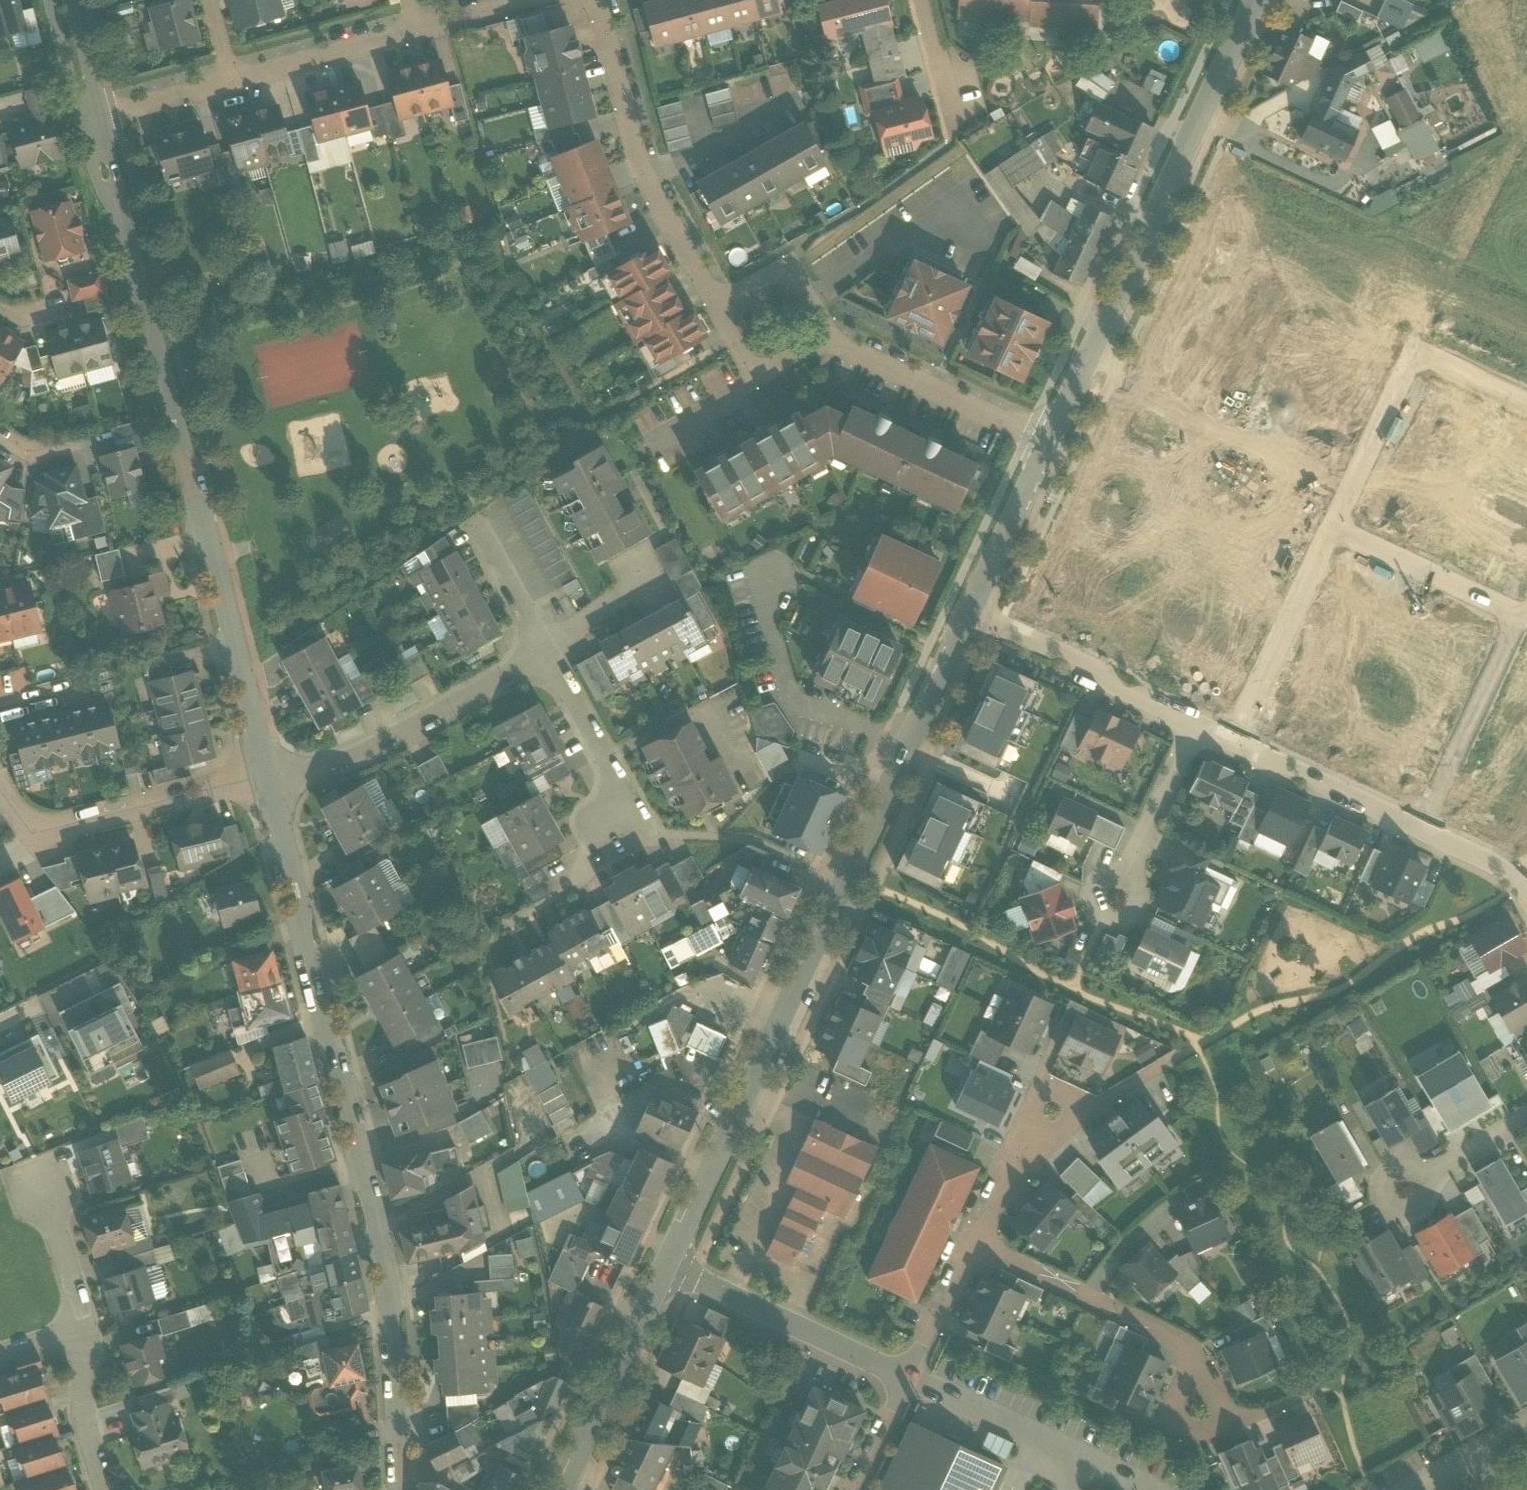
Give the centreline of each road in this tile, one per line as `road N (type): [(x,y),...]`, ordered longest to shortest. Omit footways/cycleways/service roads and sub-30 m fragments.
road 1 (tertiary): [(972,607),(665,1264)]
road 2 (tertiary): [(400,1489),(388,1305),(369,1200),(266,781)]
road 3 (tertiary): [(266,781),(91,116)]
road 4 (tertiary): [(1254,0),(1050,432)]
road 5 (residential): [(1199,725),(1526,889)]
road 6 (residential): [(715,305),(647,181),(605,0)]
road 7 (residential): [(266,781),(399,734),(541,651)]
road 8 (residential): [(975,1244),(1177,1341),(1197,1365),(1209,1407)]
road 9 (residential): [(665,1264),(902,1376)]
road 10 (residential): [(972,607),(1199,725)]
road 11 (tertiary): [(665,1264),(560,1489)]
road 12 (residential): [(1050,432),(828,333)]
road 13 (residential): [(266,781),(34,835)]
road 14 (residential): [(638,821),(541,651)]
road 15 (residential): [(228,78),(415,23)]
road 16 (tertiary): [(1050,432),(972,607)]
road 17 (residential): [(1199,725),(1119,892)]
road 18 (residential): [(106,1489),(81,1407),(81,1326)]
road 19 (residential): [(828,333),(754,373),(715,305)]
road 20 (residential): [(828,333),(789,266),(715,305)]
road 21 (residential): [(902,1376),(975,1244)]
road 22 (residential): [(975,1244),(1019,1161),(1061,1123)]
road 23 (residential): [(1400,1489),(1526,1418)]
road 24 (residential): [(541,651),(479,521)]
road 25 (residential): [(91,116),(228,78)]
road 26 (residential): [(541,651),(659,578)]
road 27 (residential): [(1526,1117),(1409,1188)]
road 28 (residential): [(81,1326),(47,1194)]
road 29 (residential): [(952,126),(918,0)]
road 30 (tertiary): [(49,0),(71,86),(91,116)]
road 31 (residential): [(902,1376),(852,1489)]

